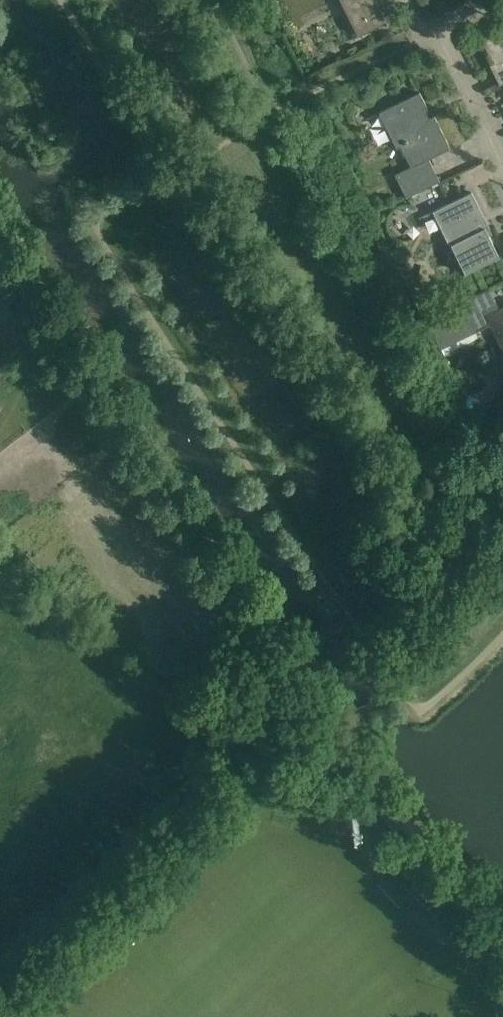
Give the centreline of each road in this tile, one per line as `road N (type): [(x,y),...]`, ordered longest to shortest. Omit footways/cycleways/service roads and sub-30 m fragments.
road 1 (track): [(0,999),(252,782),(296,748),(347,730)]
road 2 (residential): [(502,152),(438,30),(496,0)]

